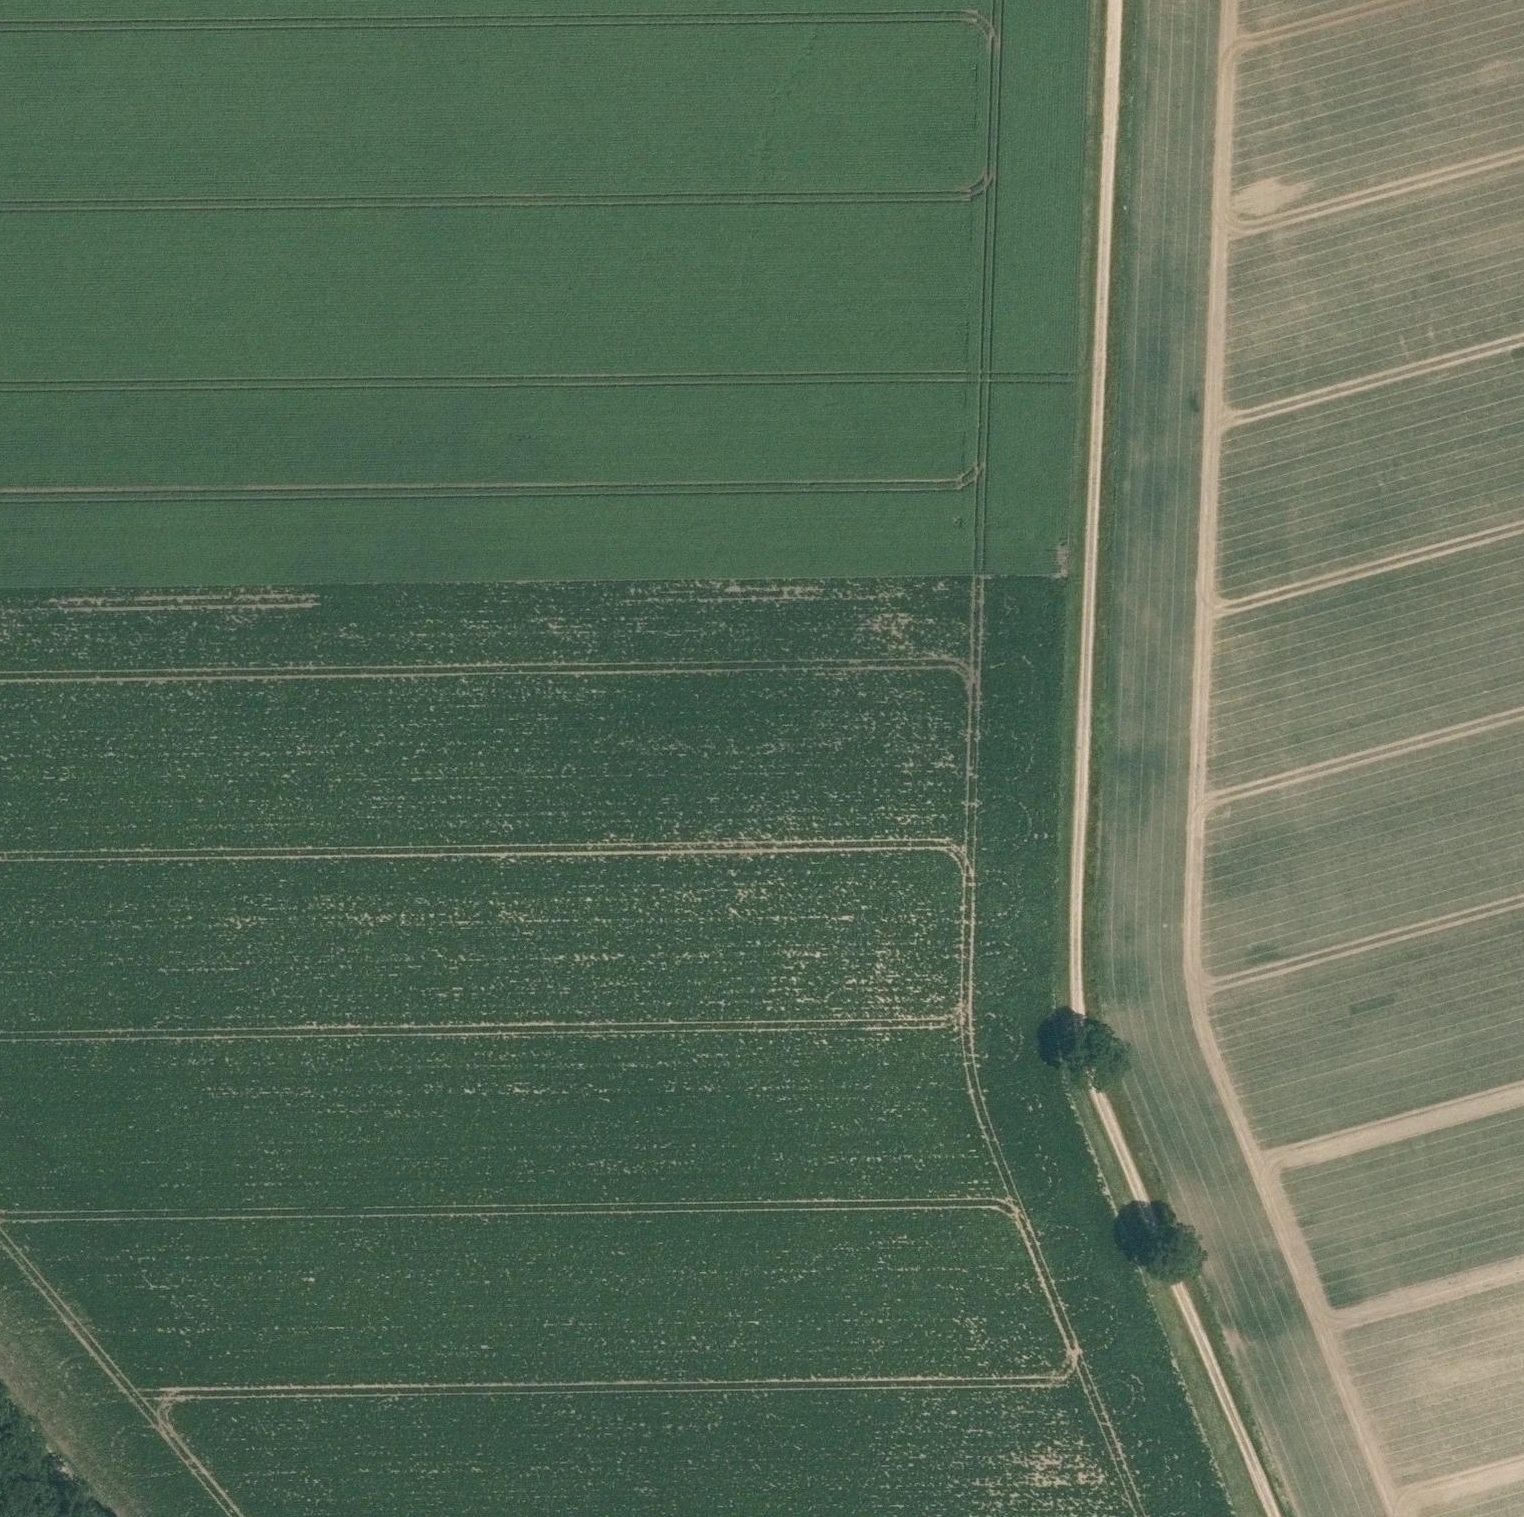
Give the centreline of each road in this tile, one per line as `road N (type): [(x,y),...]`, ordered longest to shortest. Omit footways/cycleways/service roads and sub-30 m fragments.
road 1 (track): [(1114,0),(1076,919),(1081,1027),(1272,1516)]
road 2 (track): [(110,1516),(0,1385)]

